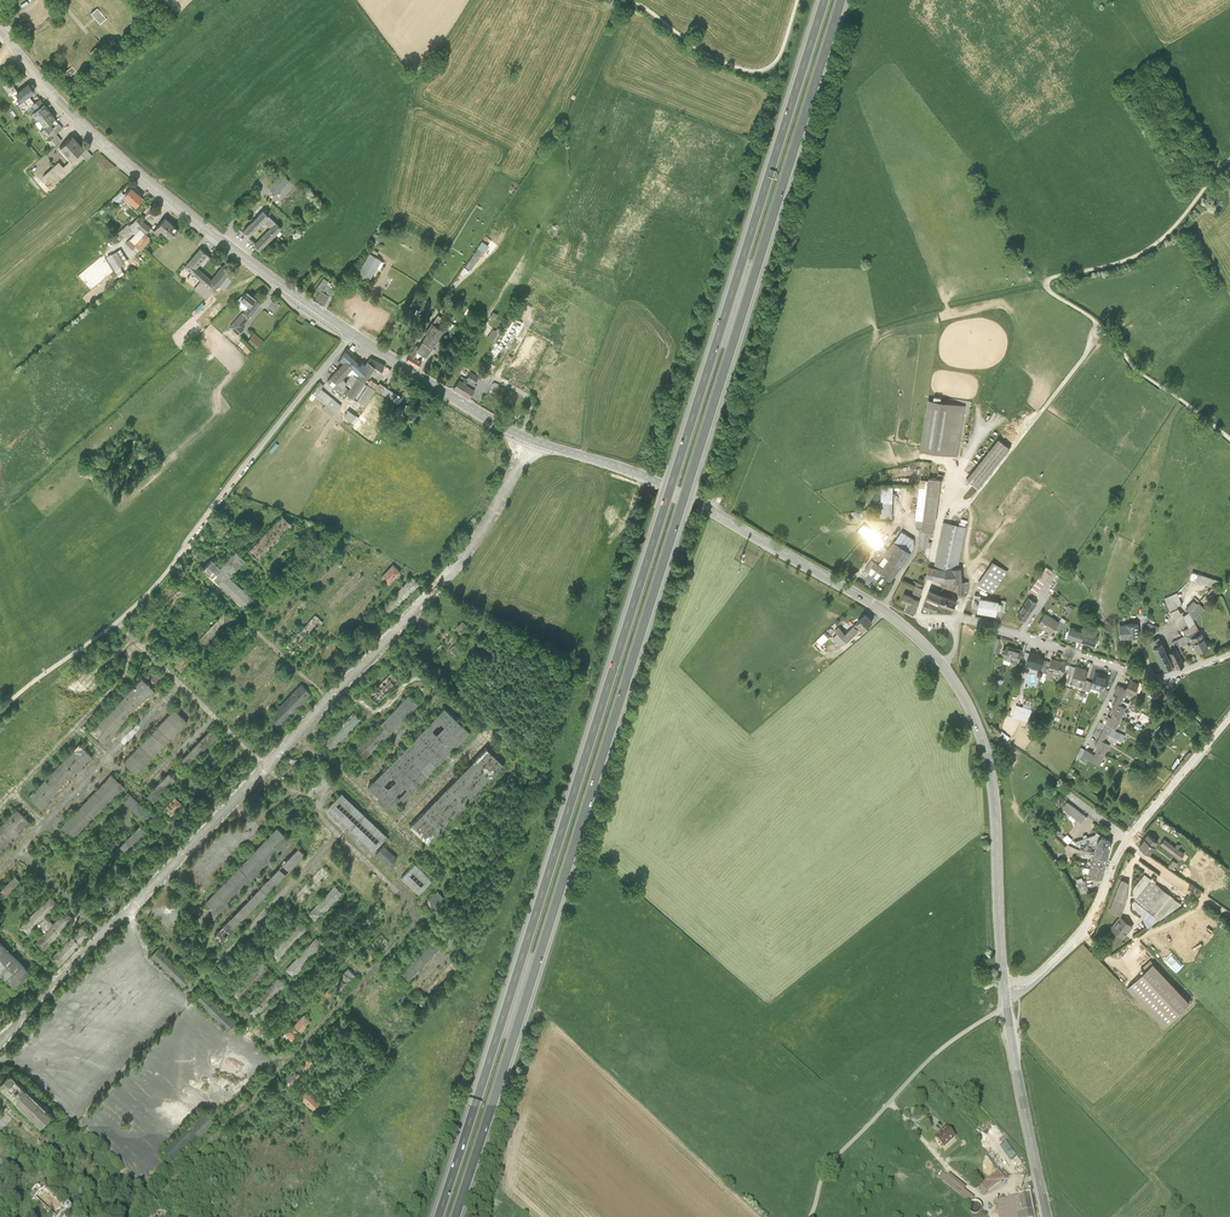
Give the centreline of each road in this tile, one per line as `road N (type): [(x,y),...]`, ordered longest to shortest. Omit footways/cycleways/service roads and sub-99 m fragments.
road 1 (motorway): [(454,1216),(842,0)]
road 2 (motorway): [(824,0),(438,1216)]
road 3 (secondary): [(0,28),(114,152),(332,320),(520,435),(649,478),(797,560),(881,608),(942,664)]
road 4 (track): [(140,1216),(416,931),(418,914),(139,645),(122,682),(0,810)]
road 5 (track): [(439,586),(0,1043)]
road 6 (track): [(342,686),(374,712),(409,681),(433,682),(515,766),(429,854),(342,771),(345,751),(371,719)]
road 7 (track): [(1229,160),(1158,243),(1045,284),(1105,330),(1137,371),(1229,439)]
road 8 (track): [(329,701),(196,577),(197,557),(220,537),(235,540),(266,573),(264,591),(249,607)]
road 9 (secondary): [(942,664),(988,751),(1005,982)]
road 10 (tertiary): [(1229,716),(1127,839),(1082,933),(1035,979)]
road 11 (track): [(341,835),(205,978),(291,1061)]
road 12 (unclassified): [(811,1216),(836,1158),(936,1053),(1007,1005)]
road 13 (track): [(798,0),(778,60),(752,72),(703,53),(632,0)]
road 14 (secondary): [(1007,1005),(1047,1216)]
road 15 (track): [(80,728),(143,792),(217,717)]
road 16 (residential): [(957,618),(1123,669)]
road 17 (track): [(0,1099),(126,1216)]
road 18 (track): [(0,872),(108,758)]
road 19 (track): [(487,734),(399,828)]
road 20 (track): [(446,695),(358,788)]
road 21 (track): [(1127,839),(1229,916)]

